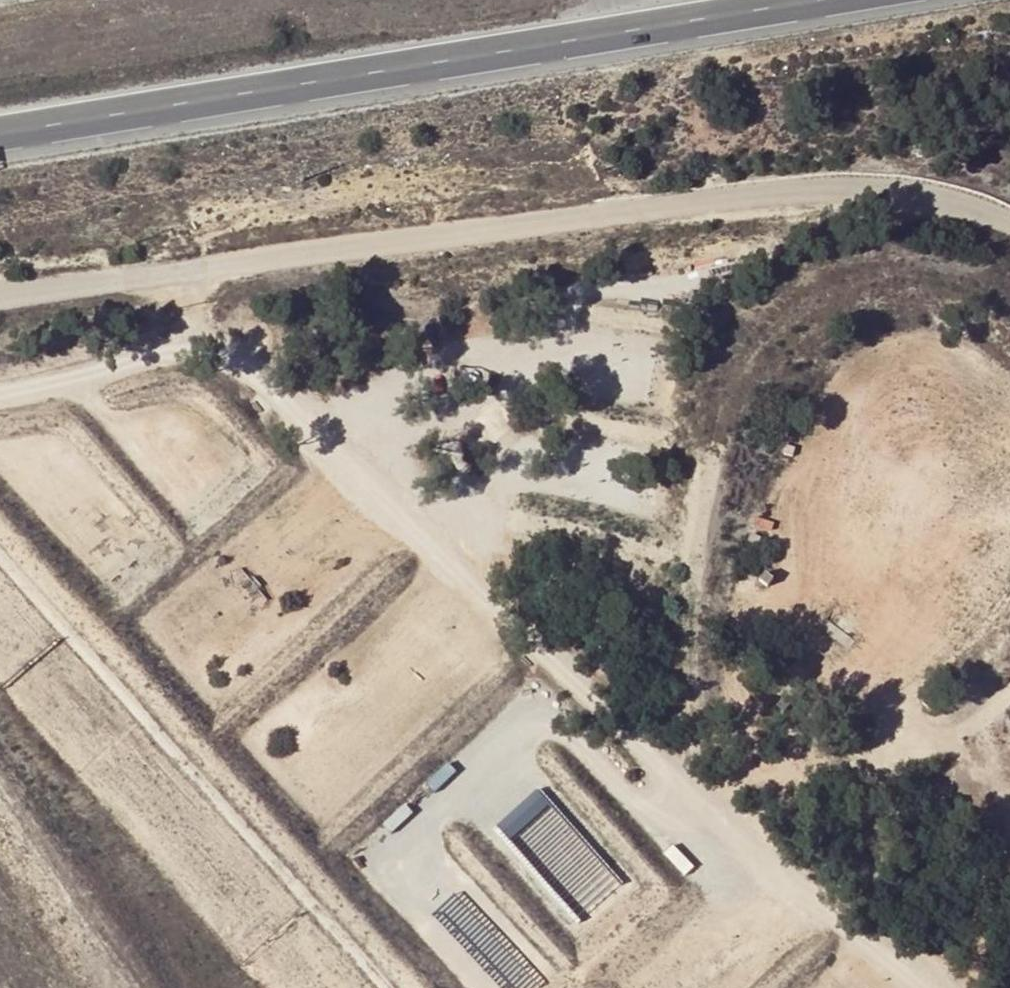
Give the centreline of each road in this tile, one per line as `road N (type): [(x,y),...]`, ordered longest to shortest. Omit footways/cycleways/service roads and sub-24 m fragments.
road 1 (track): [(0,389),(177,347),(205,346),(239,366),(942,987)]
road 2 (unclassified): [(1009,221),(892,186),(841,185),(0,300)]
road 3 (trunk): [(0,137),(821,0)]
road 4 (track): [(387,869),(543,720),(654,812),(677,814),(712,785)]
road 5 (track): [(1009,793),(946,744),(773,770),(727,798)]
road 6 (track): [(692,767),(693,548),(712,465)]
road 7 (track): [(64,374),(178,488)]
road 8 (track): [(0,472),(93,581)]

